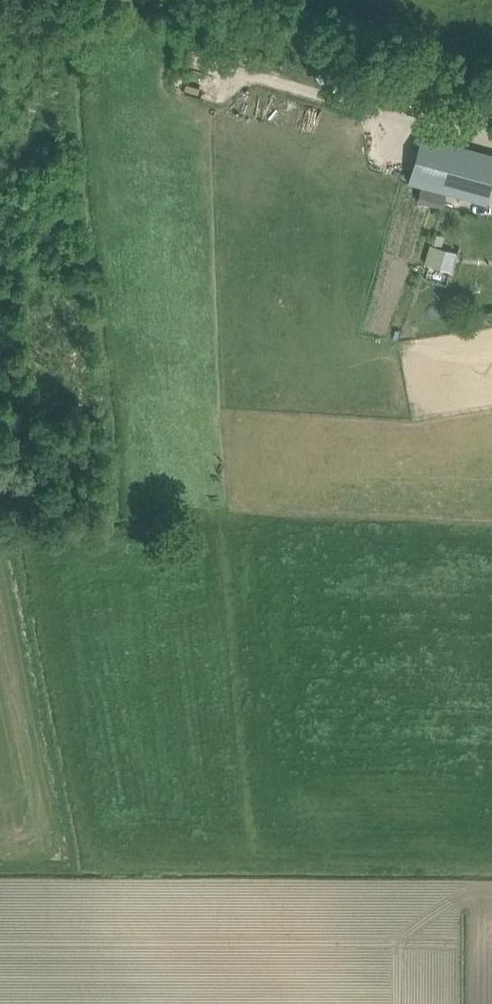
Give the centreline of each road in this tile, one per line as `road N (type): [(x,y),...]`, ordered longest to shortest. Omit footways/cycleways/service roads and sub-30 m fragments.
road 1 (unclassified): [(491,92),(166,0)]

